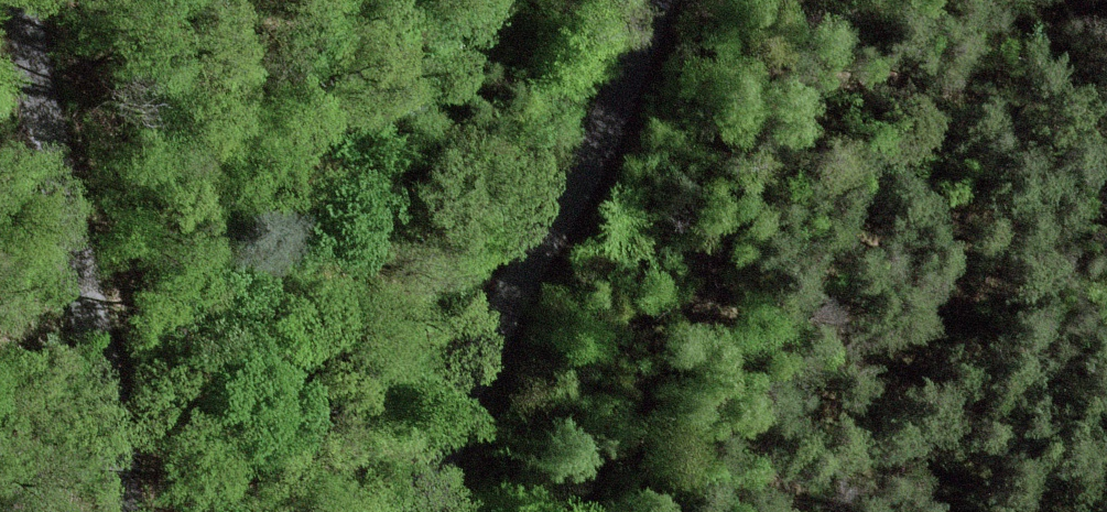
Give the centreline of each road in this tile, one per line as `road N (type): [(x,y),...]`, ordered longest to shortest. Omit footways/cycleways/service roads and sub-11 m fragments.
road 1 (residential): [(656,0),(648,34),(451,437),(429,511)]
road 2 (residential): [(102,511),(83,283),(23,0)]
road 3 (secondary): [(655,511),(591,0)]

